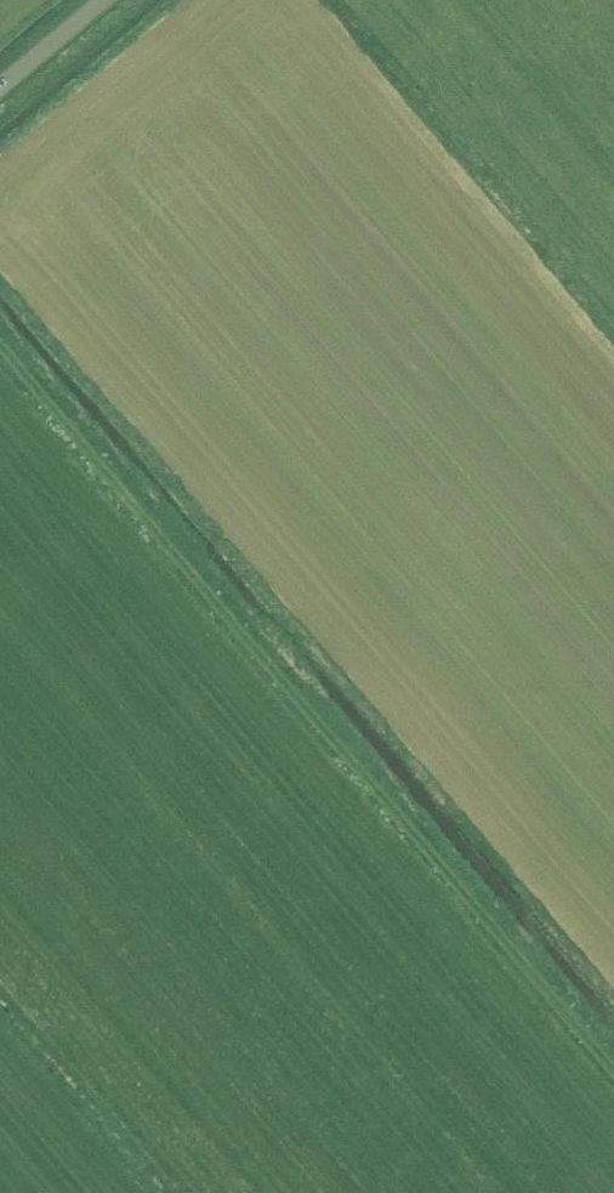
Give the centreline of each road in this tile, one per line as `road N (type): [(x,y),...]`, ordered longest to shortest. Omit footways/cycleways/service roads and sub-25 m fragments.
road 1 (unclassified): [(0,85),(100,0)]

